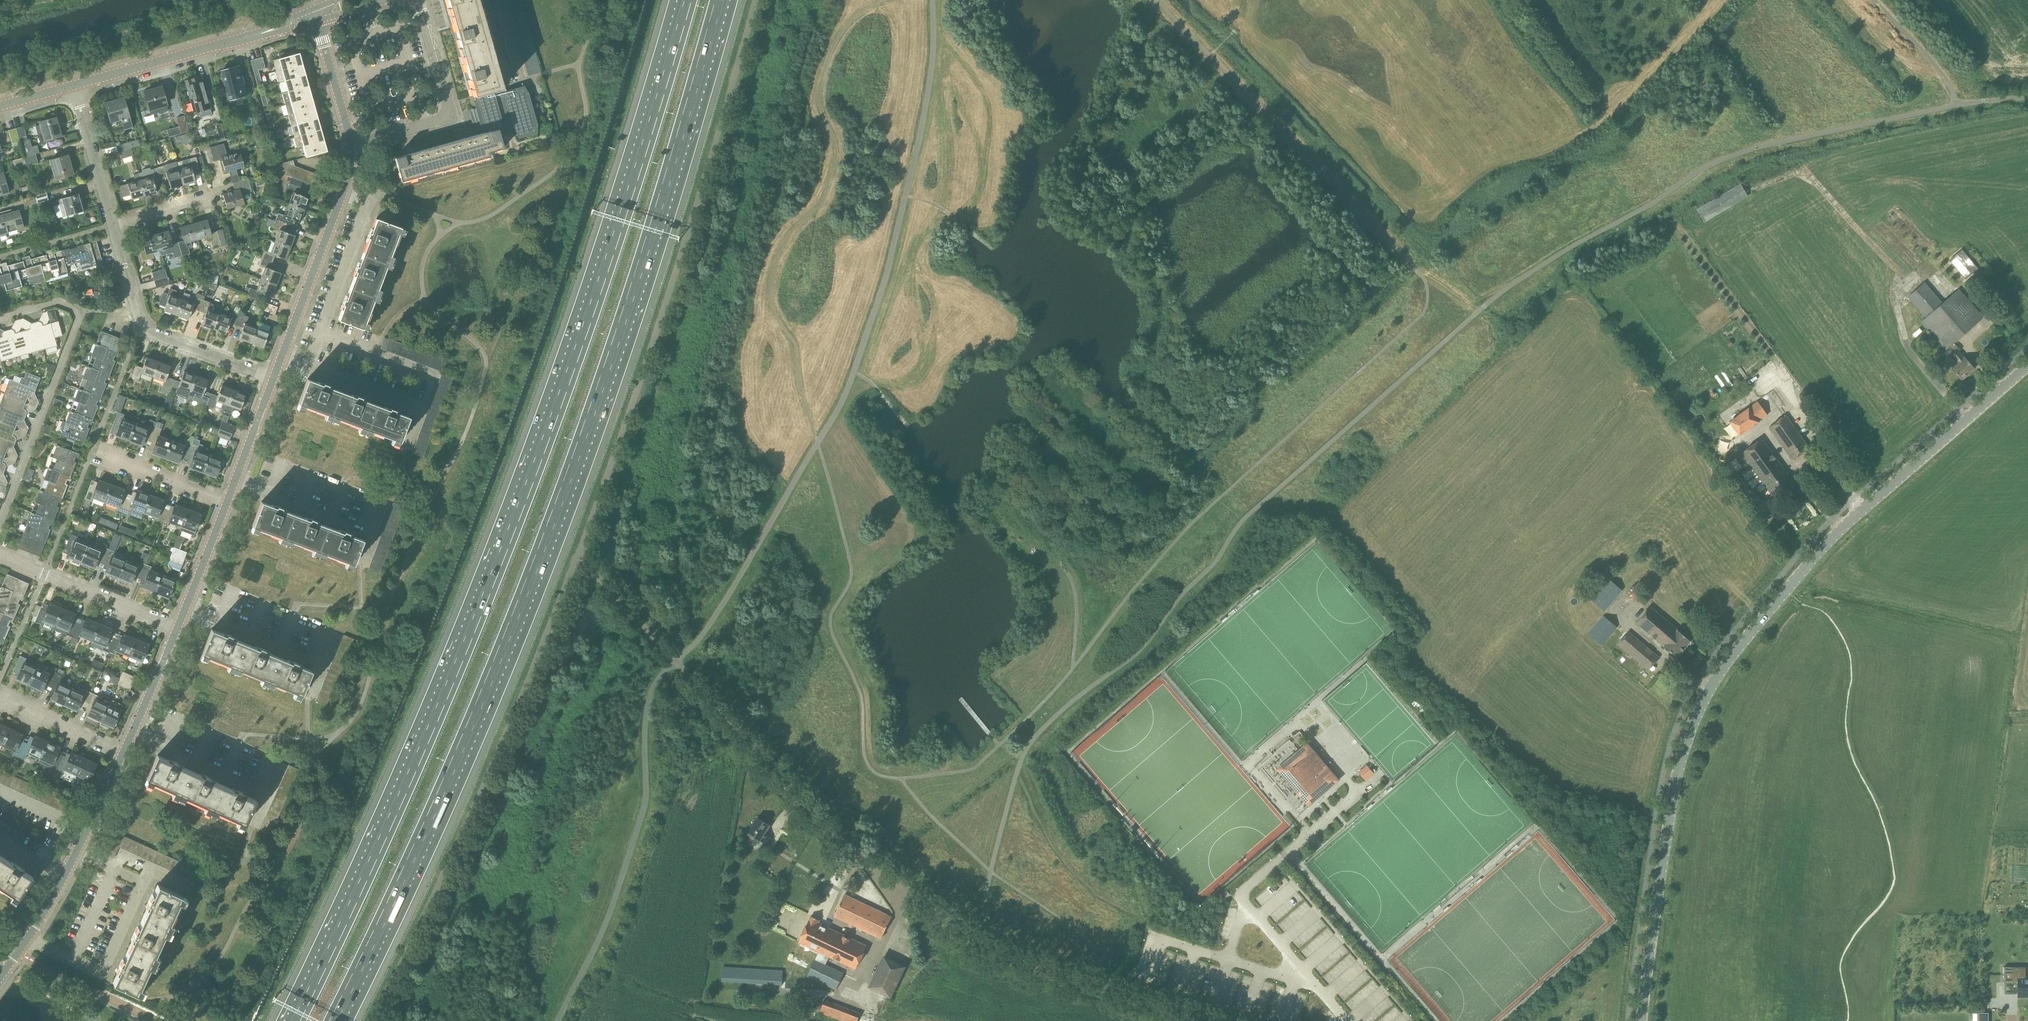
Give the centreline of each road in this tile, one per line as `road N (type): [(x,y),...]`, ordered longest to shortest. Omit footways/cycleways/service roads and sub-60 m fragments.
road 1 (motorway): [(684,0),(599,276),(484,591),(292,1020)]
road 2 (motorway): [(336,1020),(445,792),(538,568),(641,279),(722,0)]
road 3 (tertiary): [(1643,1020),(1679,772),(1728,659),(1819,552),(2027,364)]
road 4 (unclassified): [(1210,1020),(986,943),(862,859),(796,791)]
road 5 (residential): [(0,318),(57,302),(82,311),(0,523)]
road 6 (residential): [(28,937),(102,971),(144,883),(76,853)]
road 7 (residential): [(274,379),(146,328),(113,224)]
road 8 (residential): [(350,146),(448,115),(416,0)]
road 9 (residential): [(308,364),(369,201),(344,191)]
road 10 (residential): [(177,629),(0,556)]
road 11 (unclassified): [(282,354),(344,191)]
road 12 (track): [(803,469),(672,542)]
road 13 (residential): [(324,661),(186,605)]
road 14 (residential): [(375,530),(236,478)]
road 15 (residential): [(269,791),(134,730)]
road 16 (residential): [(113,224),(75,85)]
road 17 (residential): [(226,503),(92,452)]
road 18 (tertiary): [(75,85),(212,46)]
road 19 (residential): [(123,754),(0,698)]
road 20 (unclassified): [(319,22),(350,146)]
road 21 (residential): [(422,407),(308,364)]

